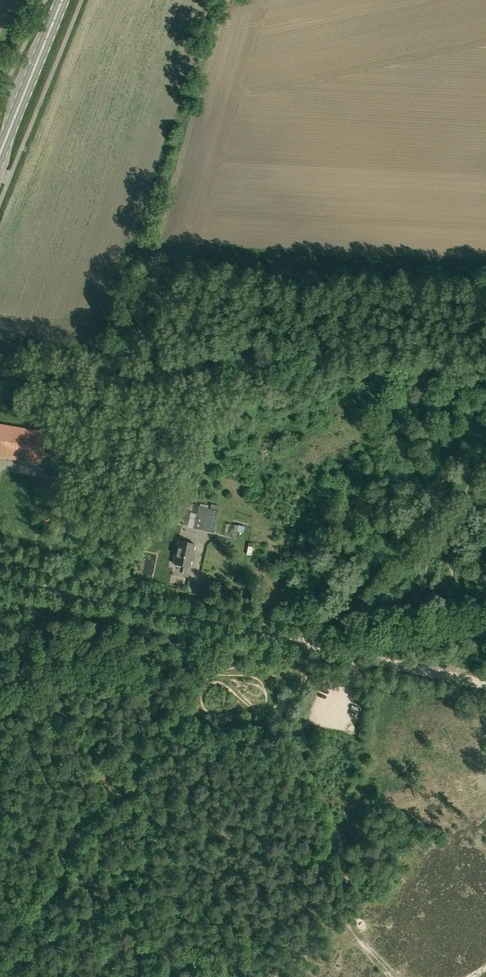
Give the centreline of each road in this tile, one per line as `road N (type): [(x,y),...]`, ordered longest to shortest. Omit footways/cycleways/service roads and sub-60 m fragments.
road 1 (unclassified): [(293,643),(0,579)]
road 2 (secondary): [(0,166),(66,0)]
road 3 (track): [(485,684),(316,649)]

